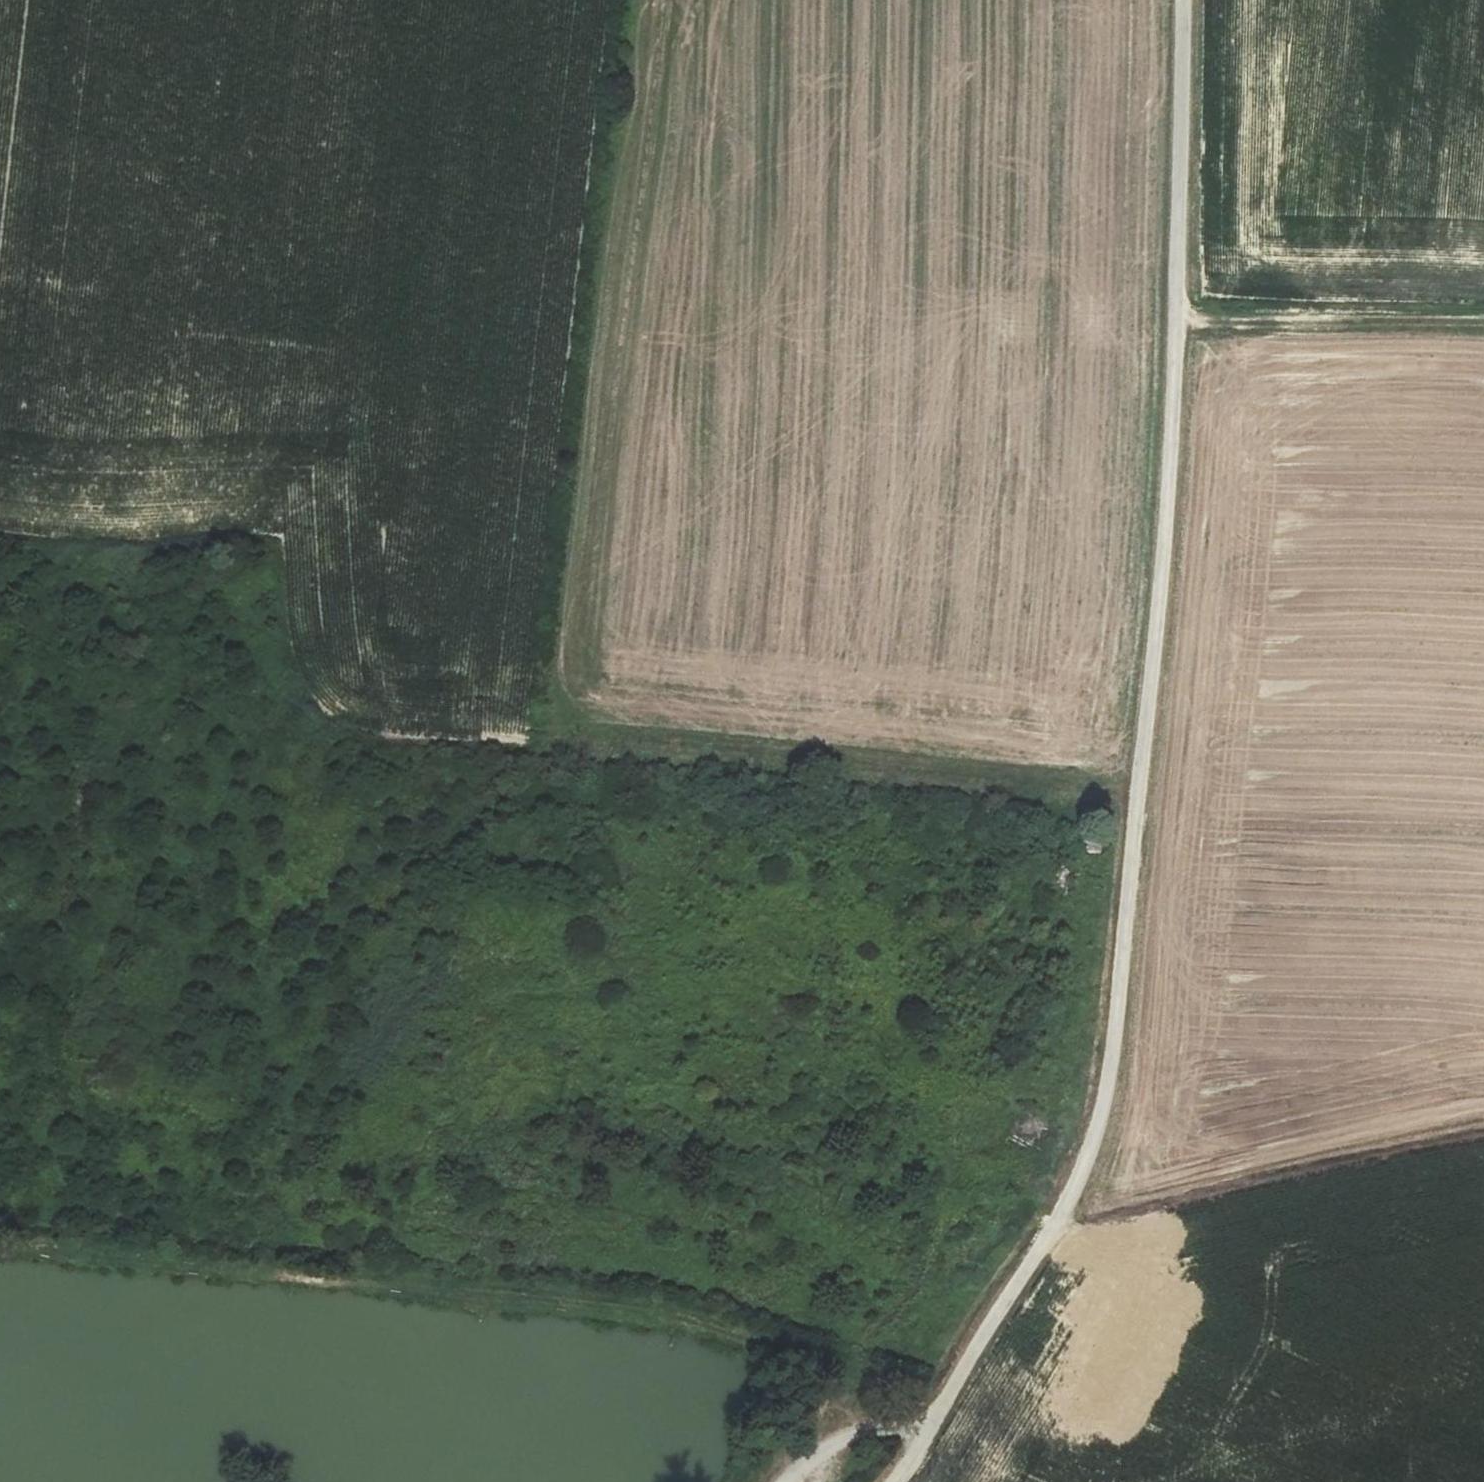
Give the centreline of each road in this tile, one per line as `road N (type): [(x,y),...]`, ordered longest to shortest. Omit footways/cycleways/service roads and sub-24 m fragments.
road 1 (unclassified): [(1183,0),(1166,528),(1109,1078),(1071,1197),(896,1481)]
road 2 (track): [(1176,318),(1483,321)]

